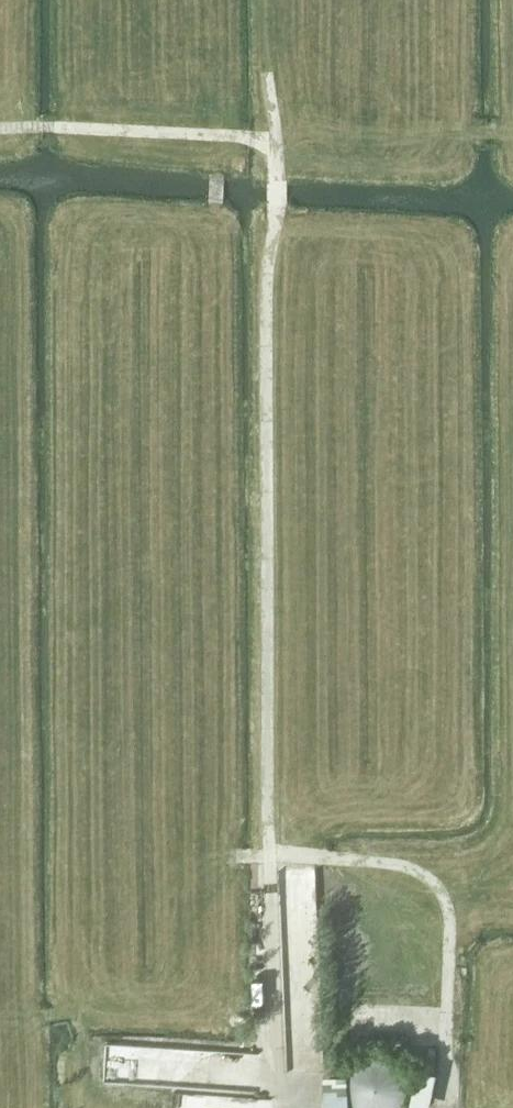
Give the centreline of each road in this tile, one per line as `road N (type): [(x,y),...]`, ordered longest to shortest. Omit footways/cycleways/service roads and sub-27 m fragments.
road 1 (track): [(266,1043),(265,270),(277,148),(268,74)]
road 2 (track): [(235,857),(350,859),(412,870),(443,897),(446,1107)]
road 3 (track): [(277,148),(242,137),(0,129)]

